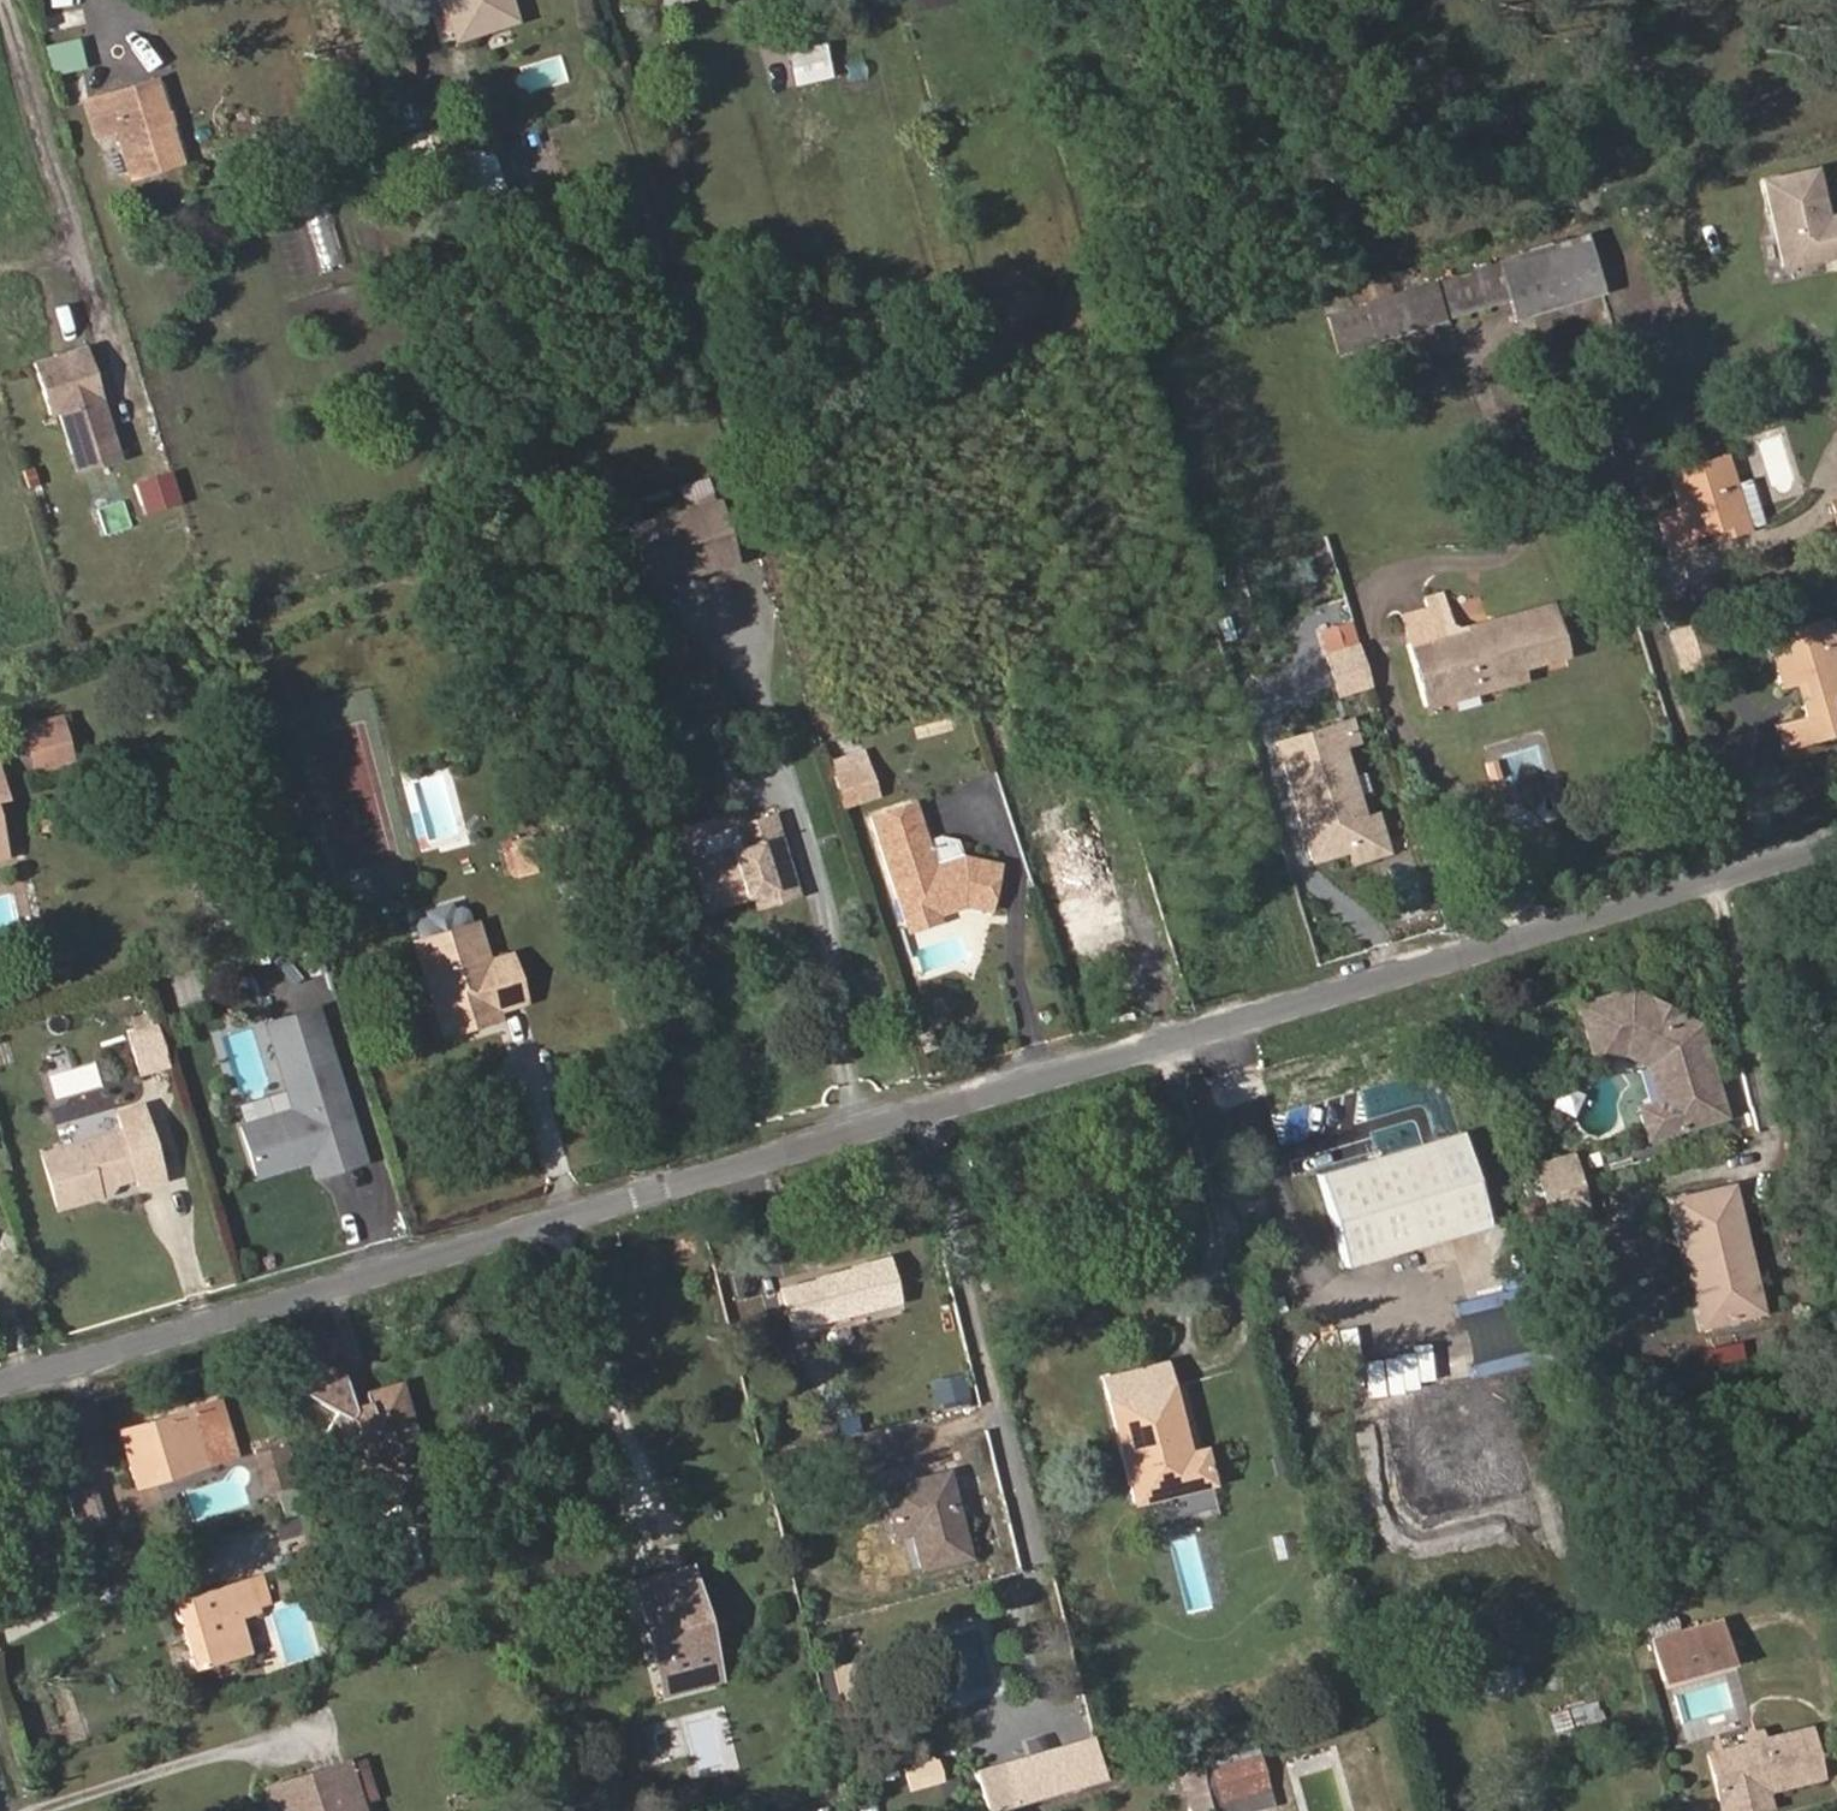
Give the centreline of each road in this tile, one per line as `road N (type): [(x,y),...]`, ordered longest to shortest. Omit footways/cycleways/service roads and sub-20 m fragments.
road 1 (residential): [(0,1387),(1836,845)]

